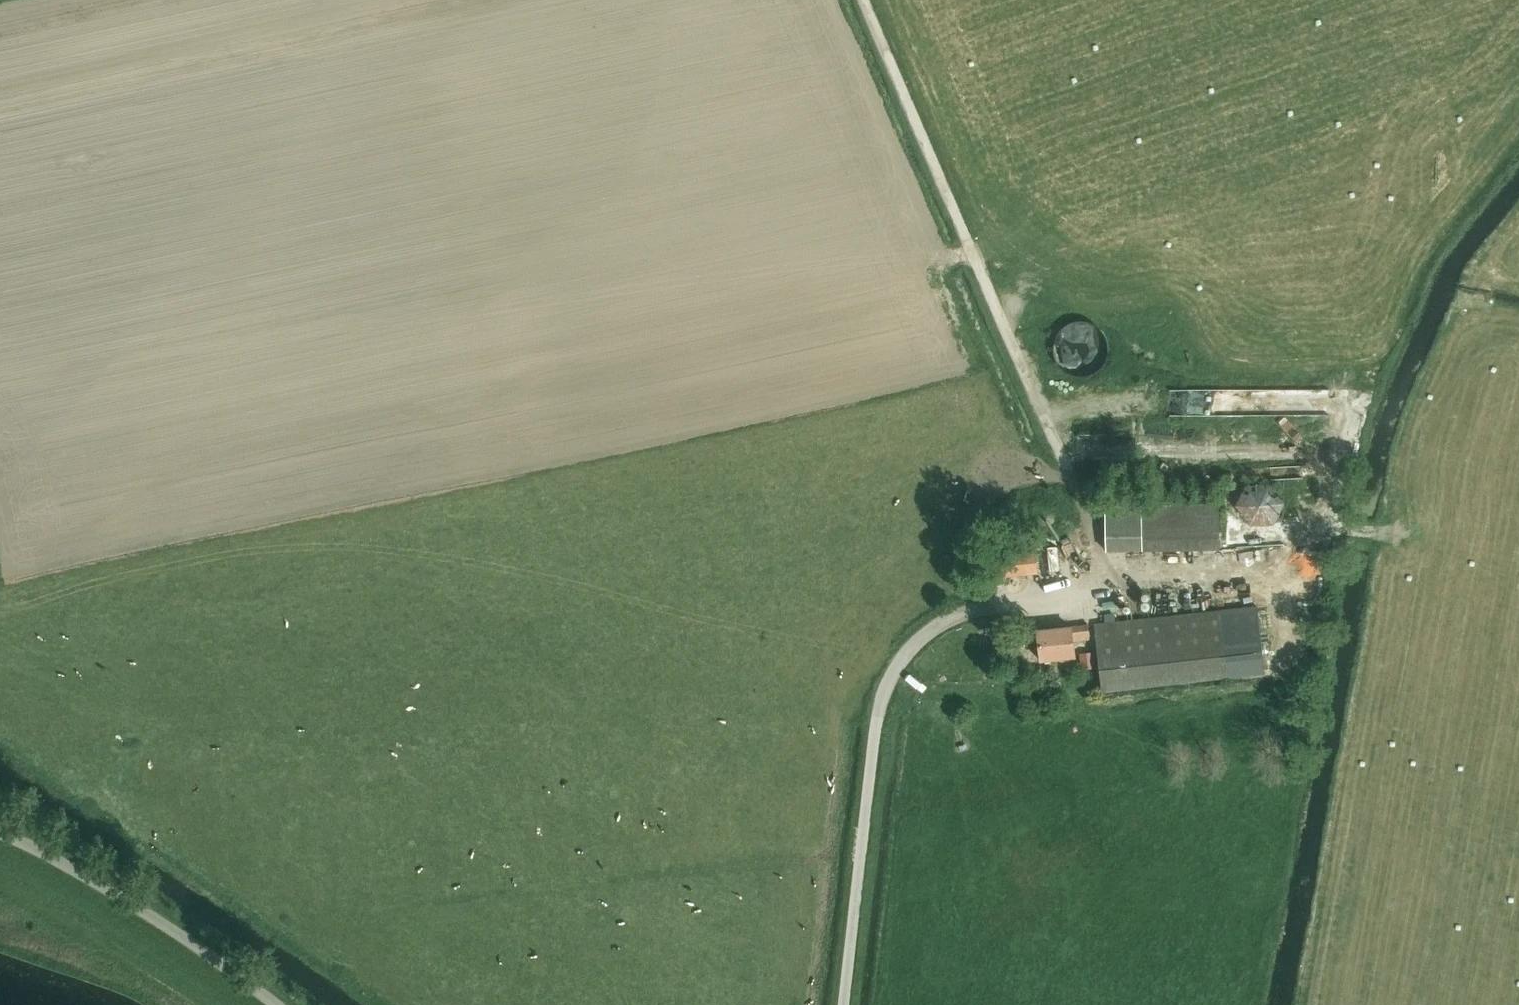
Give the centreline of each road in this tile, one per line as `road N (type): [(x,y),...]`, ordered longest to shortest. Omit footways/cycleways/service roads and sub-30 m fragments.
road 1 (unclassified): [(0,833),(104,887),(276,1004)]

